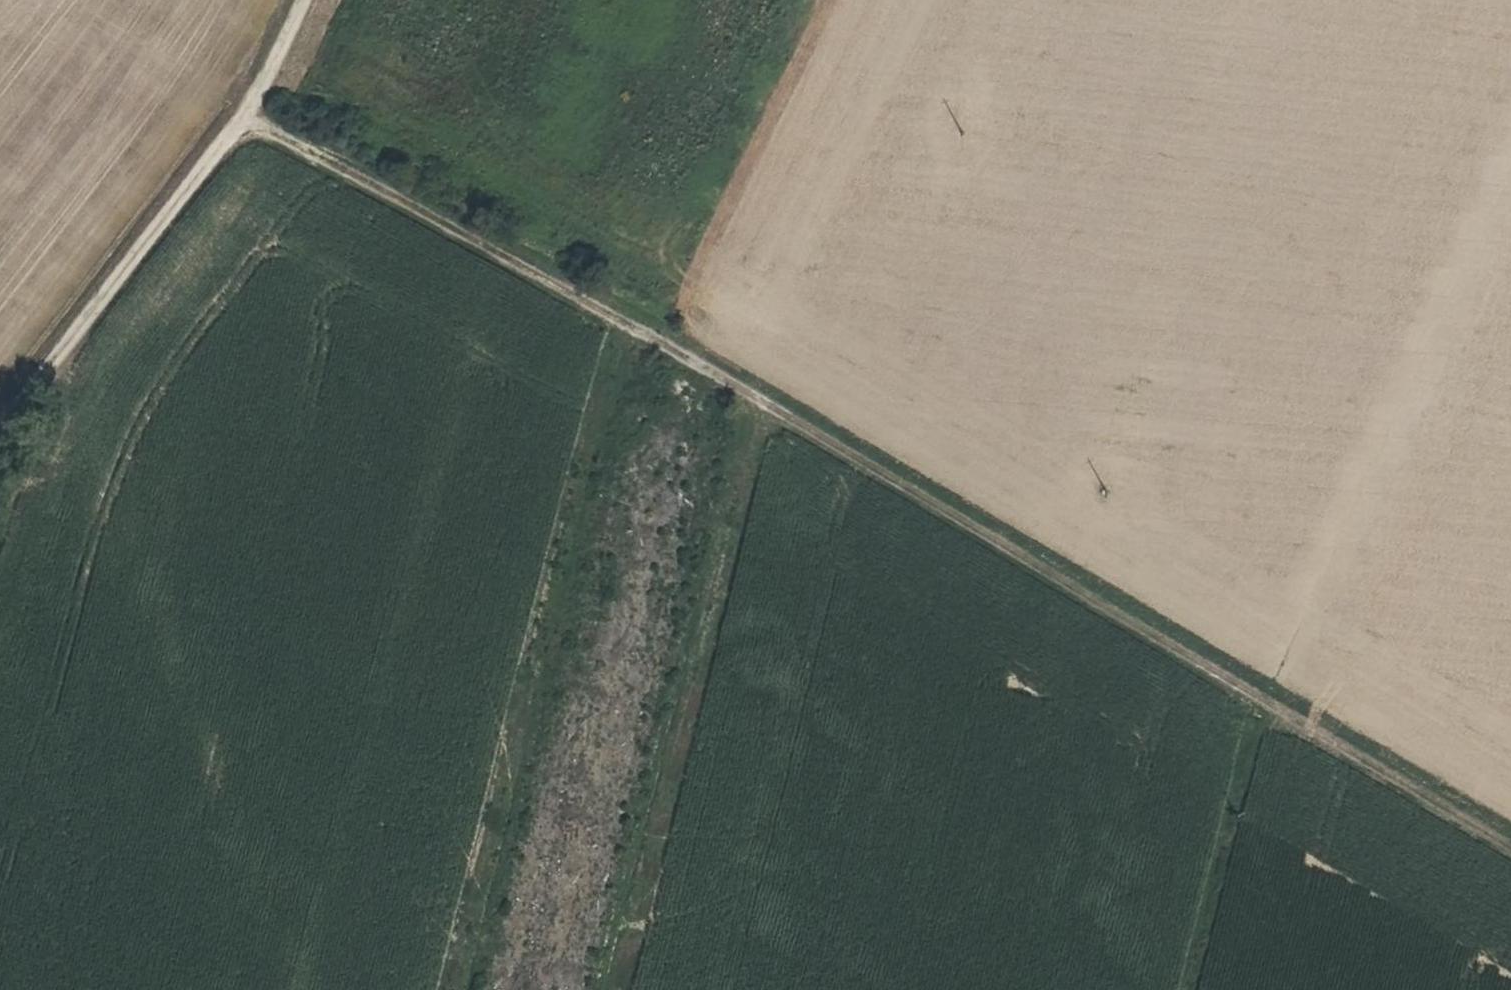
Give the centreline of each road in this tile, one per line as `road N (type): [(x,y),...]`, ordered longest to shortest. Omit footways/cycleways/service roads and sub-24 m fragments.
road 1 (track): [(239,125),(776,406),(1510,856)]
road 2 (track): [(0,434),(239,125),(300,0)]

